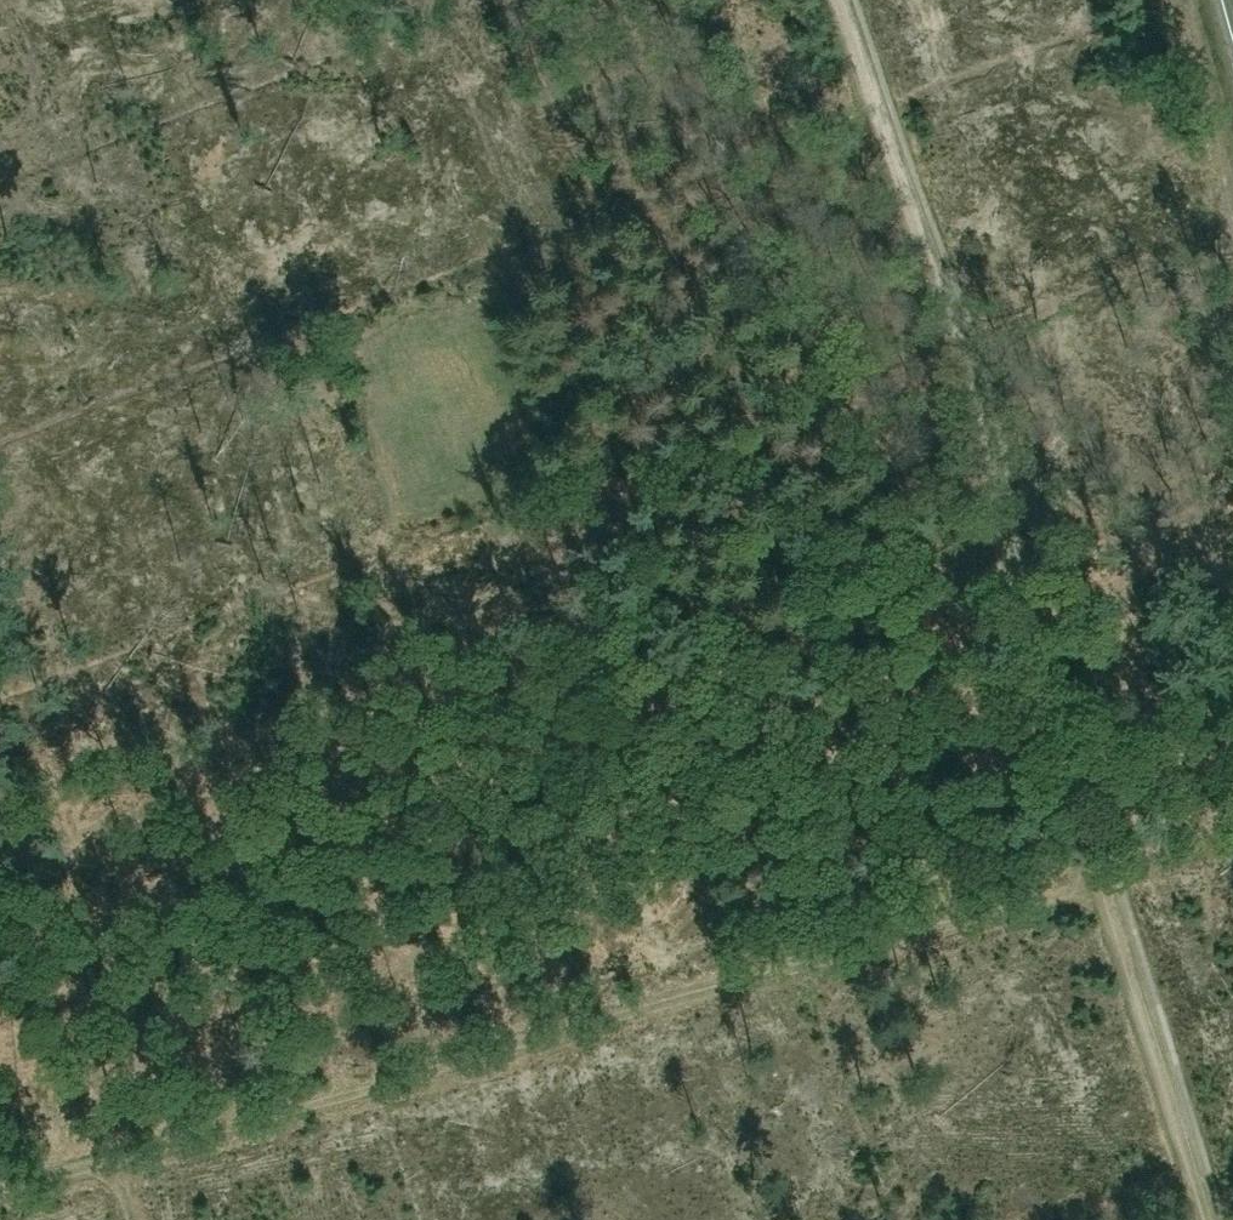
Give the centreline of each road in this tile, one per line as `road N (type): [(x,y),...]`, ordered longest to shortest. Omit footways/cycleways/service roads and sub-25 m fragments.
road 1 (track): [(834,0),(932,292),(1009,592),(1203,1219)]

